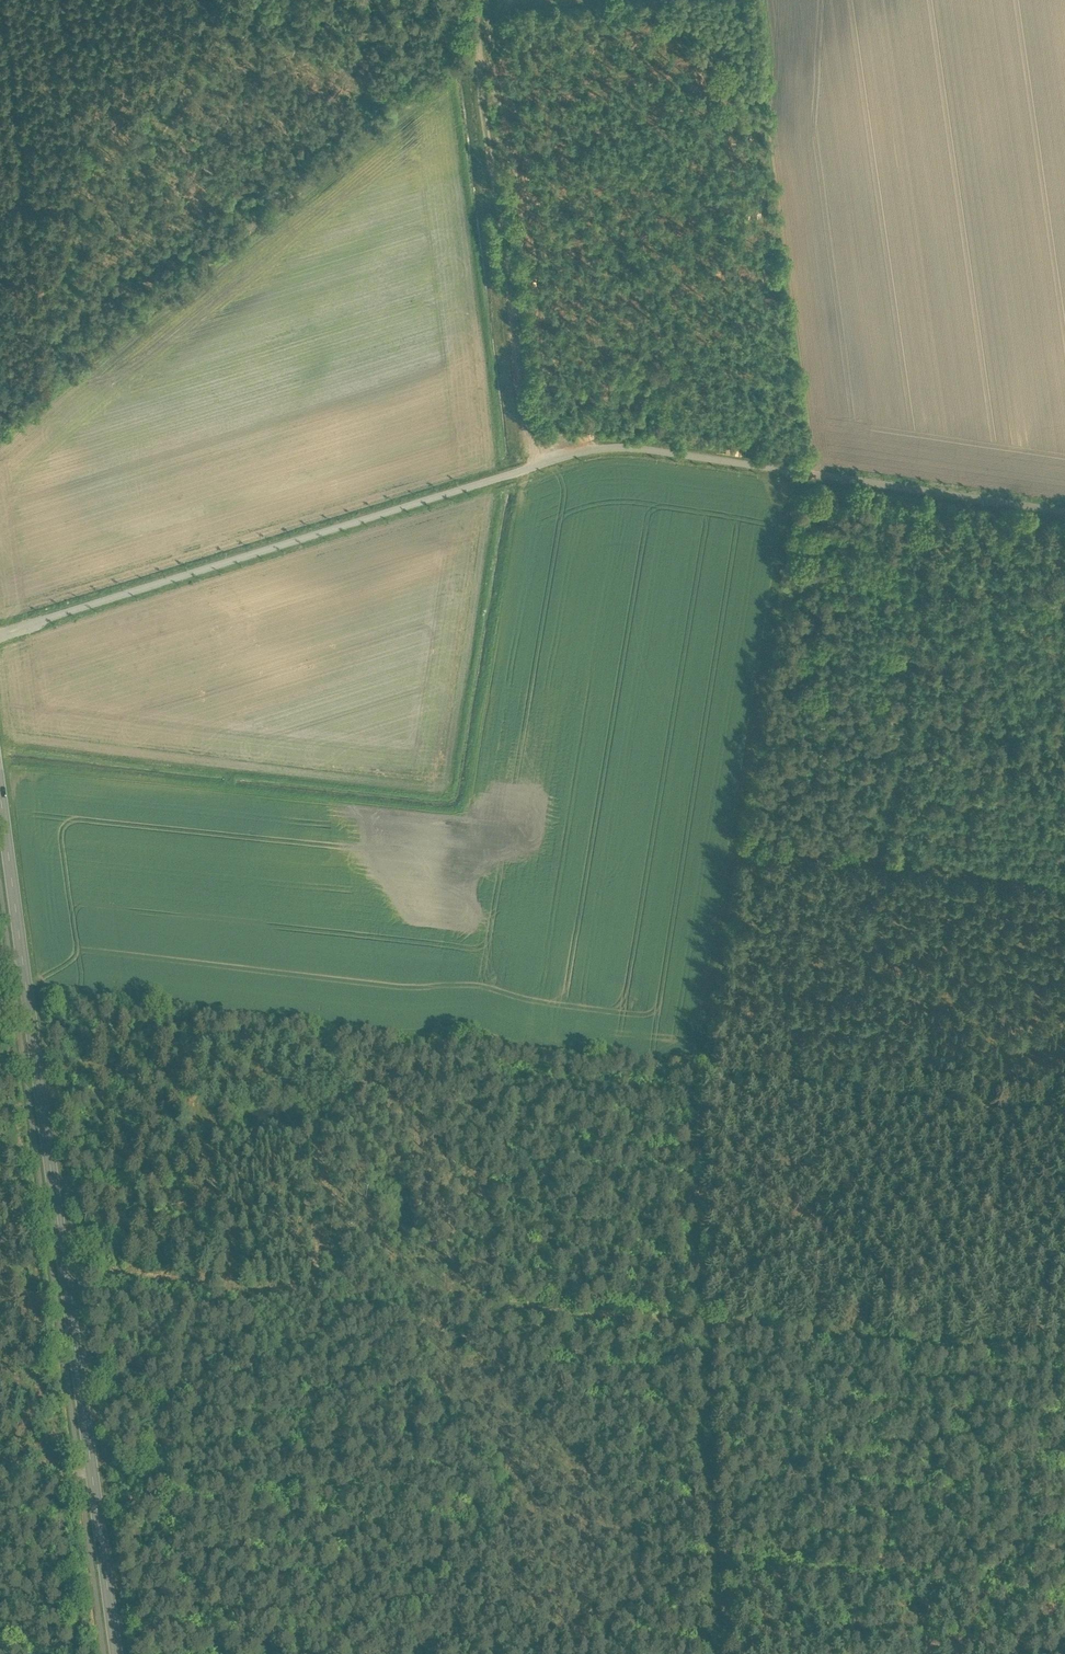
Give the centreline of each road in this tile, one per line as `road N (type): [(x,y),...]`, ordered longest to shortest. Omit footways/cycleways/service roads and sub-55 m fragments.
road 1 (unclassified): [(1064,510),(602,446),(0,633)]
road 2 (secondary): [(116,1653),(0,794)]
road 3 (track): [(468,0),(542,465)]

